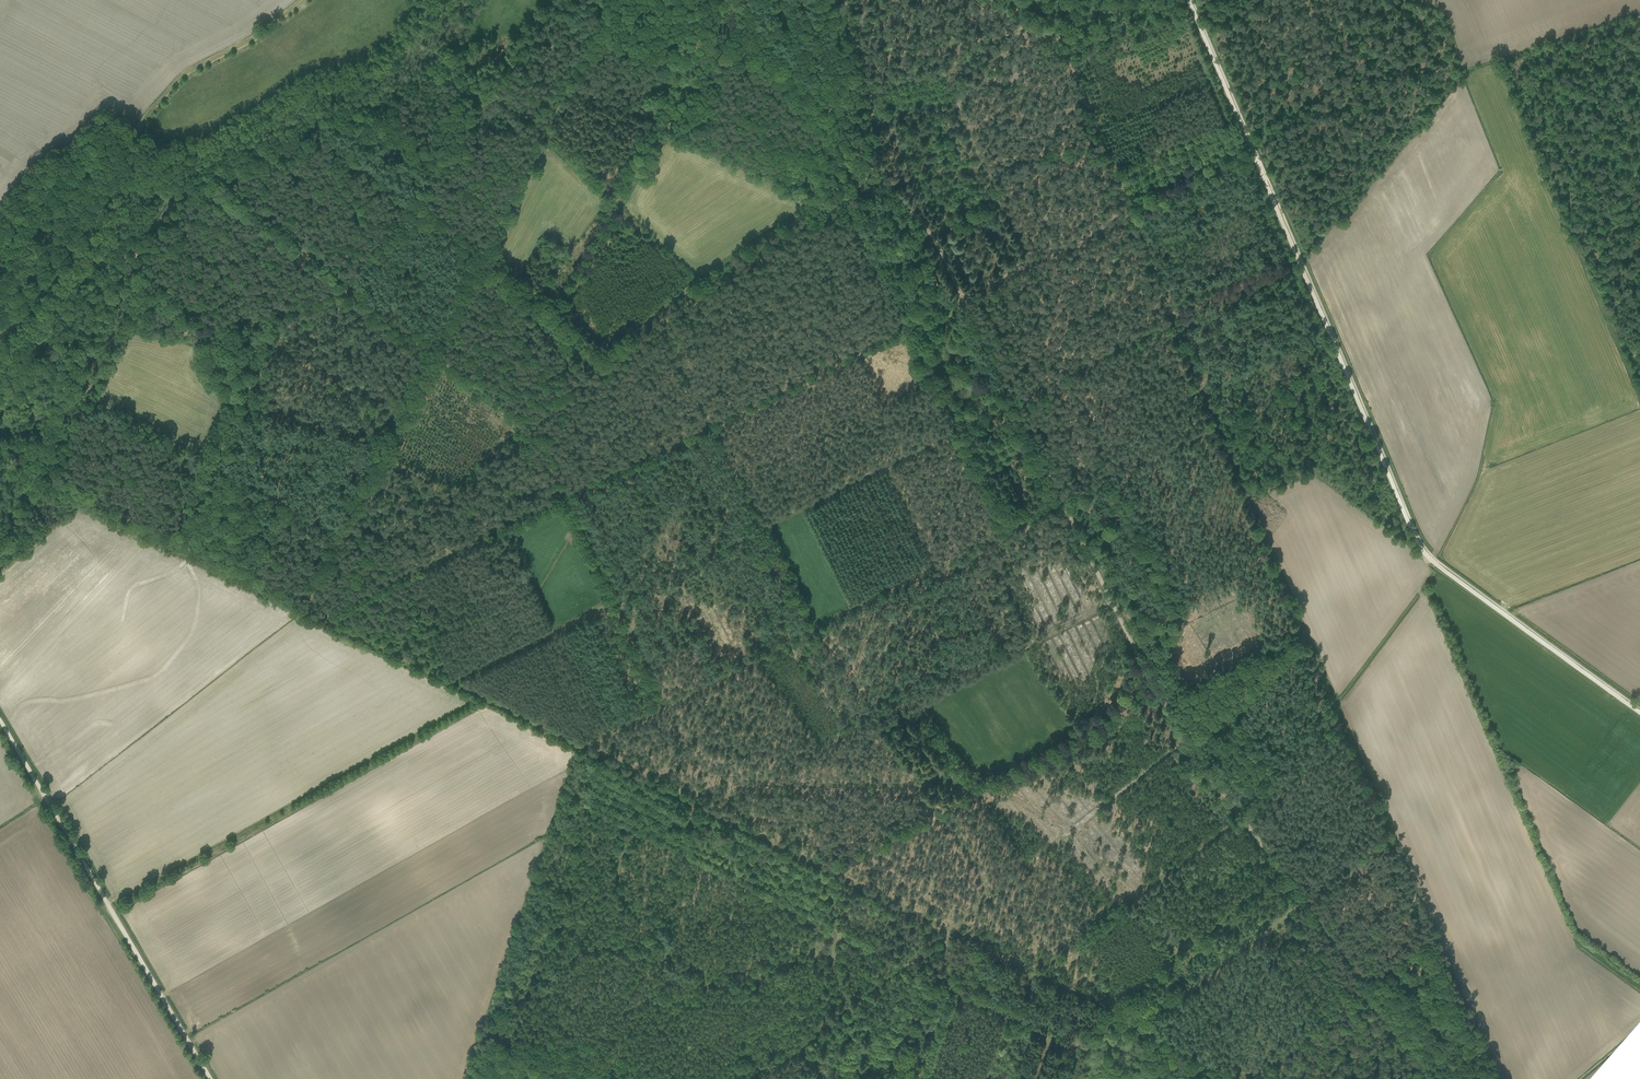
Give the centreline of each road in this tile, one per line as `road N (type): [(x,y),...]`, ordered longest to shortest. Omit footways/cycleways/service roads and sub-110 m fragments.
road 1 (track): [(1439,1078),(1181,741),(930,231),(708,0)]
road 2 (track): [(550,0),(411,197),(326,130),(187,190),(138,248),(108,346),(79,403),(335,528),(401,542)]
road 3 (track): [(1044,0),(1102,139),(879,178),(801,209),(665,312),(711,421),(564,492),(536,437)]
road 4 (track): [(303,611),(587,751),(604,778),(686,820),(640,830),(620,869),(632,904),(666,953),(597,942),(533,986),(502,1024),(498,1039),(582,1078)]
road 5 (track): [(1639,712),(1445,571),(1417,543),(1188,0)]
road 6 (track): [(212,1078),(0,721)]
road 7 (track): [(686,820),(776,883),(817,879),(825,887),(833,959),(810,1040),(825,1078)]
road 8 (track): [(564,492),(662,701),(574,745)]
road 9 (track): [(1639,395),(1576,246)]
road 10 (track): [(100,127),(35,174),(0,227)]

